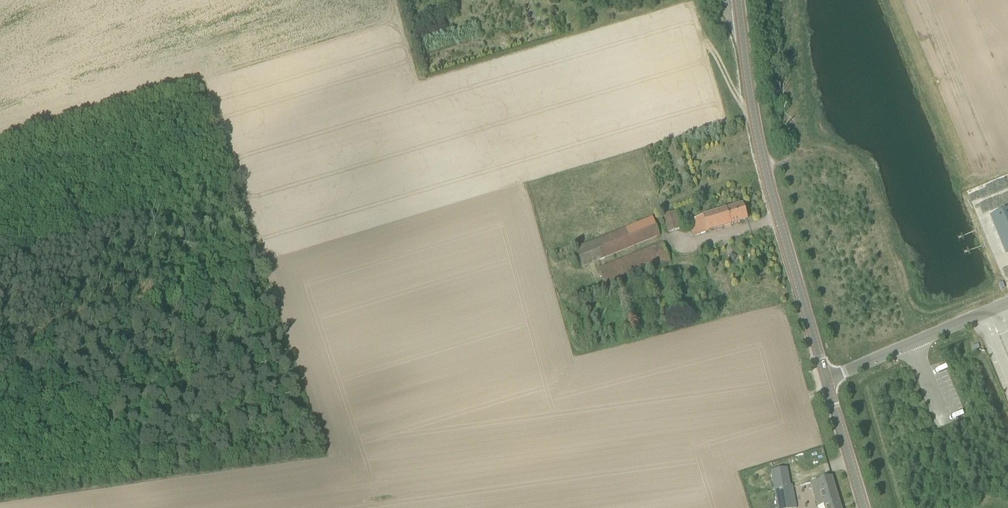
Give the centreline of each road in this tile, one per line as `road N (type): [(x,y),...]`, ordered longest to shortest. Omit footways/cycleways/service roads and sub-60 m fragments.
road 1 (tertiary): [(826,379),(766,168),(739,0)]
road 2 (track): [(902,0),(1007,240)]
road 3 (unclassified): [(826,379),(1007,302)]
road 4 (tertiary): [(864,507),(826,379)]

